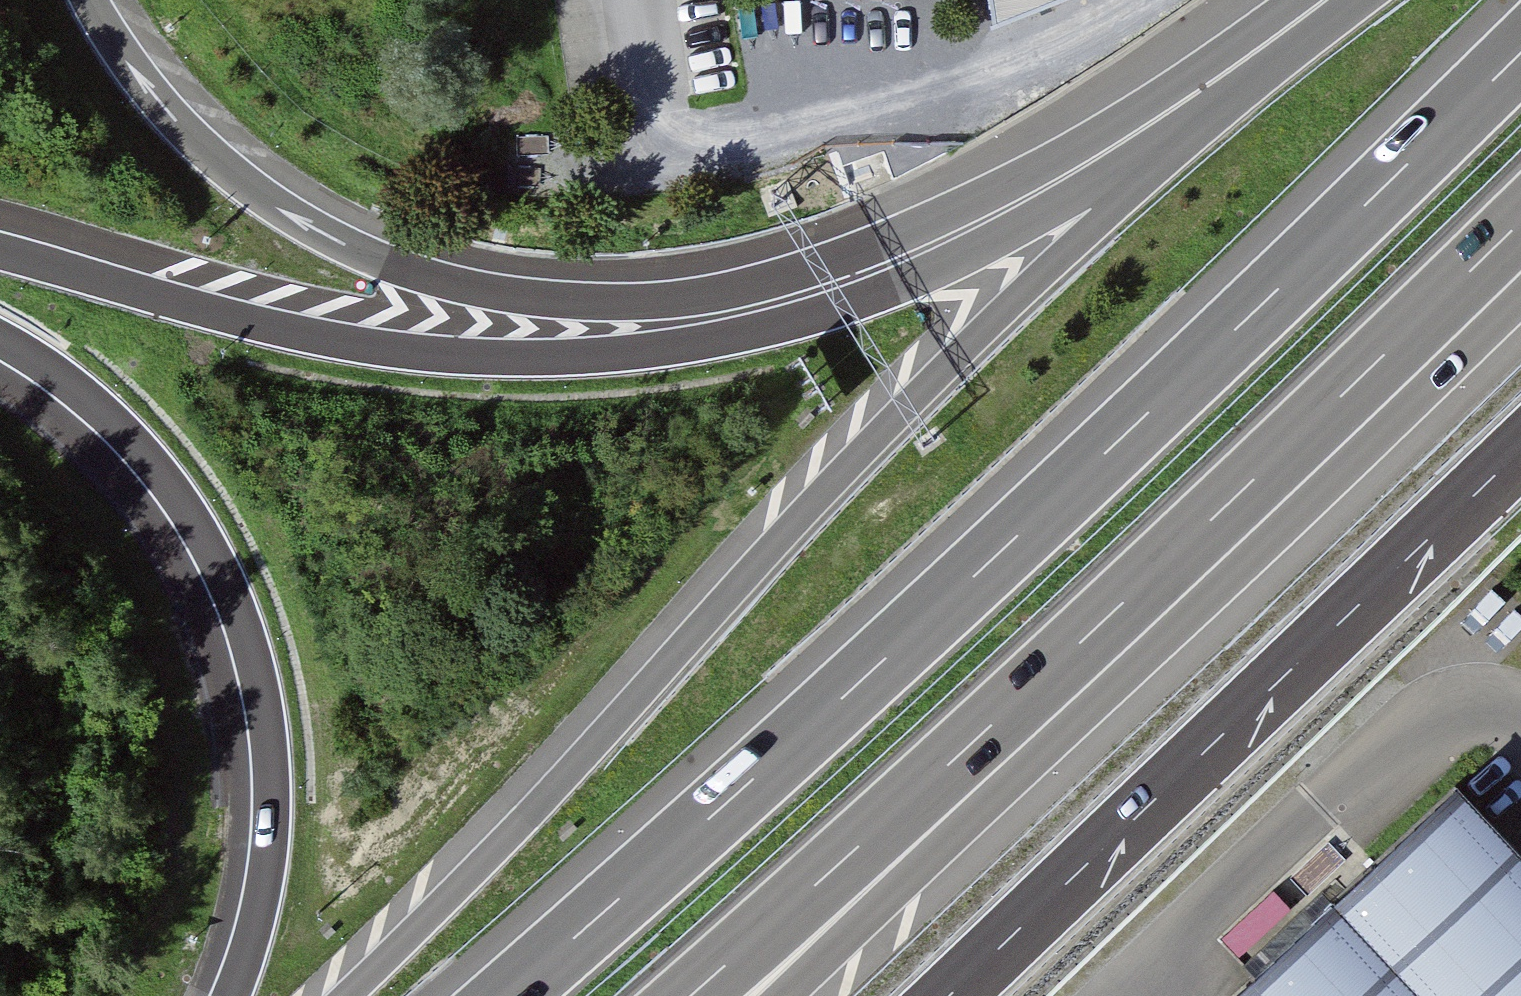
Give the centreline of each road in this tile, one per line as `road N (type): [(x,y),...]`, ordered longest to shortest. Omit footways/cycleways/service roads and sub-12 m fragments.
road 1 (motorway): [(1520,50),(1010,540),(505,995)]
road 2 (motorway): [(1288,0),(1103,134),(912,230),(743,286),(599,302),(461,286),(302,219),(184,124),(92,0)]
road 3 (motorway): [(1171,143),(894,286),(745,332),(621,351),(496,355),(372,343),(0,247)]
road 4 (motorway): [(1171,143),(885,429),(479,870),(346,995)]
road 5 (motorway): [(693,995),(1164,579),(1520,225)]
road 6 (motorway): [(785,995),(1520,294)]
road 7 (motorway): [(951,995),(1520,444)]
road 8 (motorway): [(0,345),(78,397),(158,481),(217,575),(246,650),(264,731),(267,813),(257,900),(226,995)]
road 9 (motorway): [(1362,0),(1171,143)]

